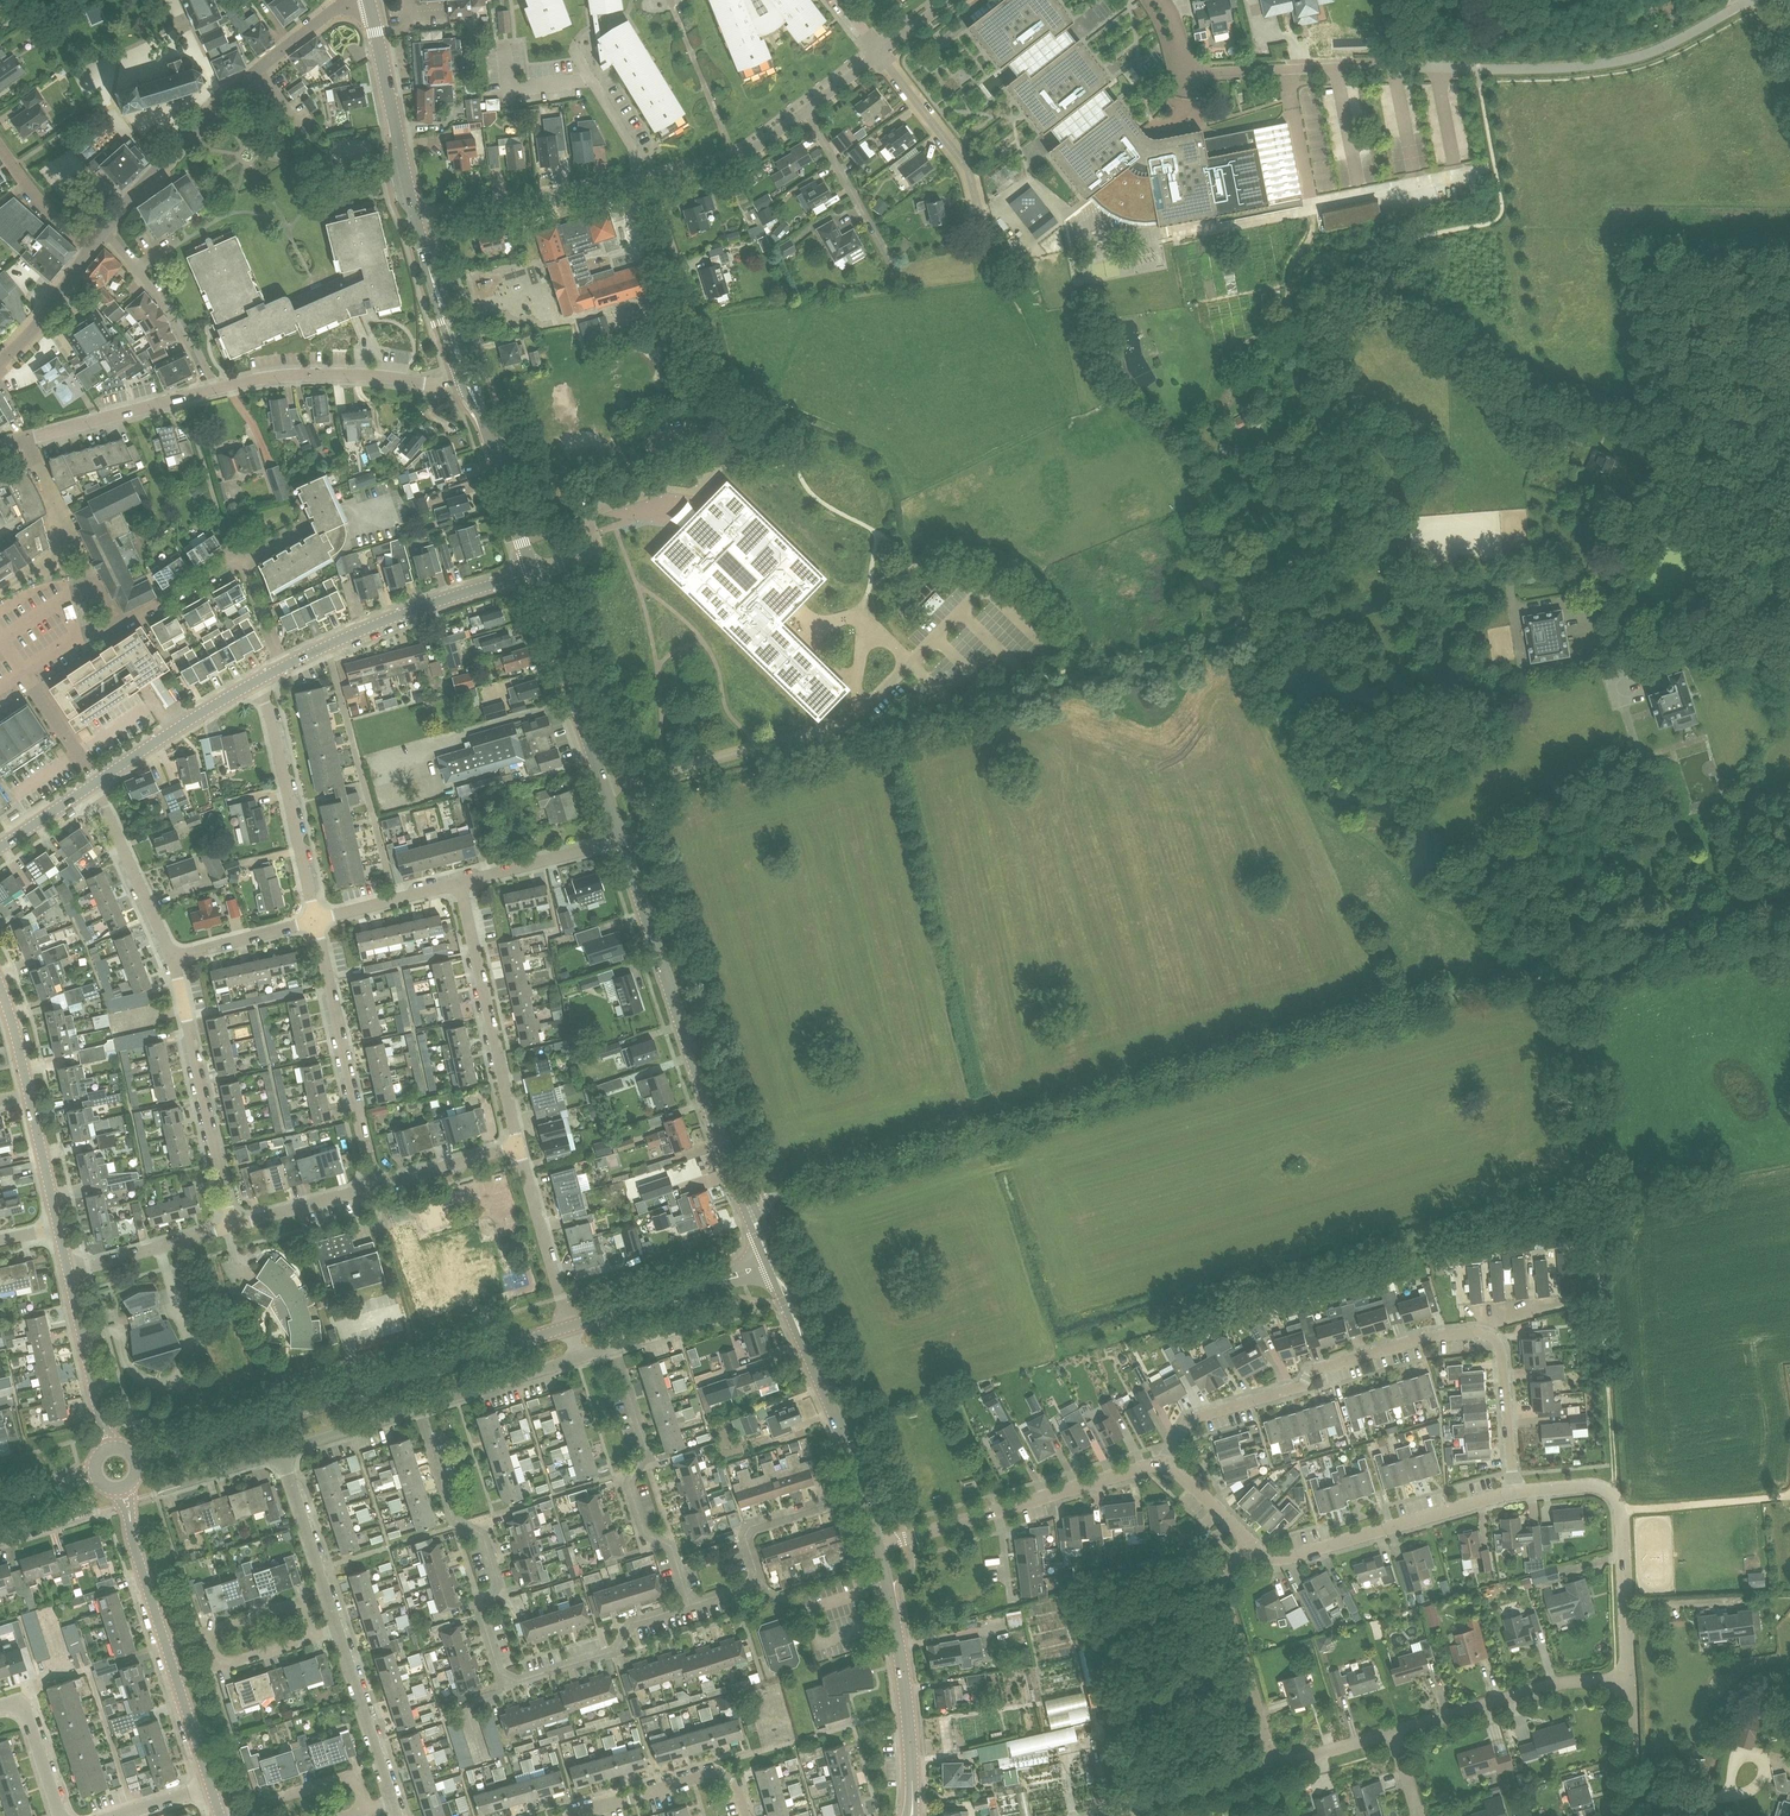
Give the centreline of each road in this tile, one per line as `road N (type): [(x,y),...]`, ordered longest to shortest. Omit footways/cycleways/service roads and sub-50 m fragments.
road 1 (residential): [(1750,0),(1677,39),(1595,65),(1203,72),(1184,62),(1158,0)]
road 2 (track): [(1614,1497),(1571,1010),(1557,986),(1537,977)]
road 3 (residential): [(1514,1493),(1499,1346),(1474,1332),(1428,1336),(1312,1371),(1303,1386),(1190,1419),(1165,1465)]
road 4 (residential): [(418,1408),(453,1518),(483,1535),(497,1582),(482,1616),(500,1674),(517,1681),(616,1650),(630,1623),(689,1605)]
road 5 (residential): [(416,219),(715,166),(806,110)]
road 6 (residential): [(103,231),(239,84),(334,10),(359,0)]
road 7 (secondary): [(728,1161),(620,841)]
road 8 (residential): [(1165,1465),(877,1546)]
road 9 (residential): [(689,1605),(671,1545),(645,1534),(629,1484),(646,1448),(614,1347)]
road 10 (residential): [(1627,1678),(1614,1497),(1594,1485),(1514,1493)]
road 11 (secondary): [(620,841),(531,572)]
road 12 (residential): [(232,1226),(172,958)]
road 13 (residential): [(1514,1493),(1282,1559),(1254,1545)]
road 14 (residential): [(373,1186),(316,920)]
road 15 (secondary): [(911,1815),(904,1684),(877,1546)]
road 16 (residential): [(518,1146),(459,882)]
road 17 (tertiary): [(280,667),(394,617),(531,572)]
road 18 (residential): [(214,389),(308,375),(436,386),(460,380)]
road 19 (residential): [(316,920),(257,680)]
road 20 (residential): [(1393,1732),(1558,1684),(1627,1678)]
road 21 (residential): [(1274,1766),(1221,1586),(1254,1545)]
road 22 (tertiary): [(138,1461),(362,1391)]
road 23 (secondary): [(416,219),(369,0)]
road 24 (tertiary): [(362,1391),(570,1327)]
road 25 (residential): [(567,1815),(714,1773),(737,1783),(746,1815)]
road 26 (residential): [(982,226),(968,169),(879,53)]
road 27 (residential): [(689,1605),(749,1587),(750,1527),(827,1503)]
road 28 (residential): [(103,231),(194,345),(214,389)]
road 29 (residential): [(172,958),(91,785)]
road 30 (tertiary): [(97,781),(257,680)]
road 31 (residential): [(337,1631),(279,1451)]
road 32 (residential): [(898,275),(806,110)]
road 33 (residential): [(570,1327),(518,1146)]
road 34 (residential): [(34,436),(214,389)]
road 35 (secondary): [(877,1546),(817,1375)]
road 36 (residential): [(392,1802),(337,1631)]
road 37 (unclassified): [(108,1446),(68,1273)]
road 38 (residential): [(68,1273),(232,1226)]
road 39 (track): [(1620,1511),(1789,1495)]
road 40 (residential): [(418,1408),(579,1357)]
road 41 (residential): [(459,882),(620,841)]
road 42 (residential): [(1116,1813),(1274,1766)]
road 43 (unclassified): [(165,1646),(123,1489)]
road 44 (secondary): [(531,572),(484,423)]
road 45 (residential): [(373,1186),(518,1146)]
road 46 (residential): [(172,958),(316,920)]
road 47 (residential): [(316,920),(459,882)]
road 48 (unclassified): [(211,1786),(165,1646)]
road 49 (residential): [(232,1226),(373,1186)]
road 50 (residential): [(0,361),(41,319),(88,250)]
road 51 (residential): [(115,625),(243,564)]
road 52 (residential): [(1633,1815),(1627,1678)]
road 53 (residential): [(88,250),(0,146)]
road 54 (unclassified): [(58,1227),(29,1094)]
road 55 (residential): [(58,1815),(29,1719),(17,1707),(0,1708)]
road 56 (residential): [(312,1638),(305,1615),(292,1606),(205,1633)]
road 57 (residential): [(205,1633),(212,1656),(226,1664),(312,1638)]
road 58 (residential): [(260,1804),(344,1778),(359,1786),(365,1809)]
road 59 (residential): [(160,1488),(279,1451)]
road 60 (residential): [(1274,1766),(1393,1732)]
road 61 (secondary): [(472,377),(428,262)]
road 62 (secondary): [(817,1375),(778,1259)]
road 63 (secondary): [(428,262),(460,380)]

